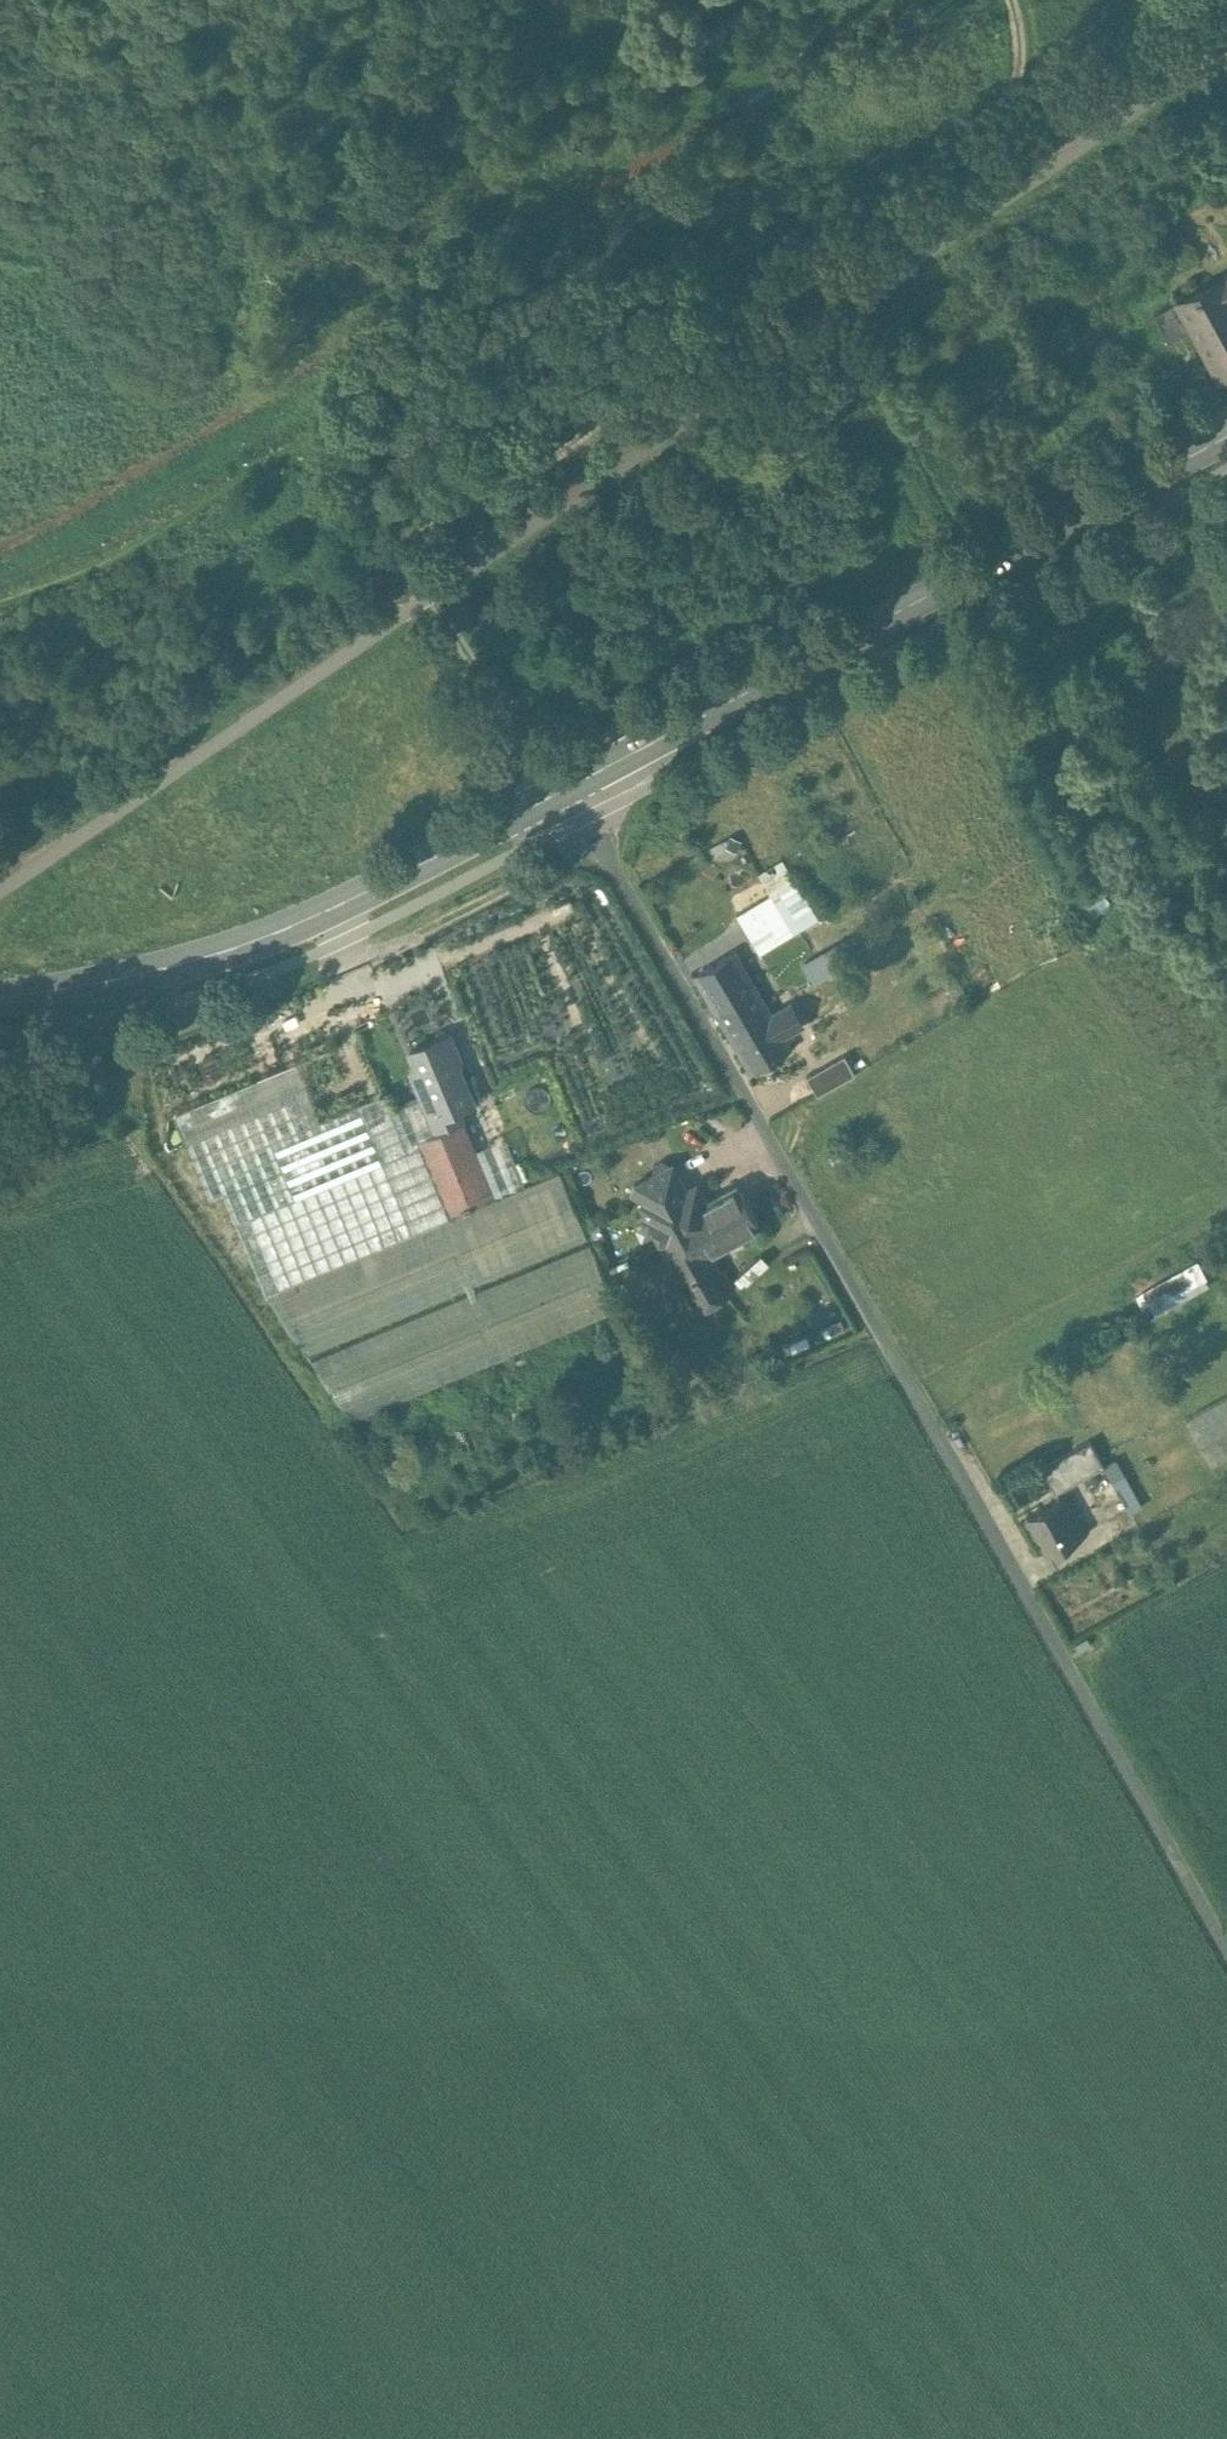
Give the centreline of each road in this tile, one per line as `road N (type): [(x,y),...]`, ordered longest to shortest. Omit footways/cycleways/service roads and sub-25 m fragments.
road 1 (residential): [(1226,1963),(574,782)]
road 2 (track): [(1007,0),(1015,81),(996,115),(523,474),(418,532),(414,545)]
road 3 (primary): [(1226,431),(574,782)]
road 4 (track): [(414,545),(374,494),(349,419),(132,554),(0,604)]
road 5 (primary): [(574,782),(293,927),(201,960)]
road 6 (track): [(414,545),(420,588),(543,798)]
road 7 (primary): [(201,960),(0,1002)]

